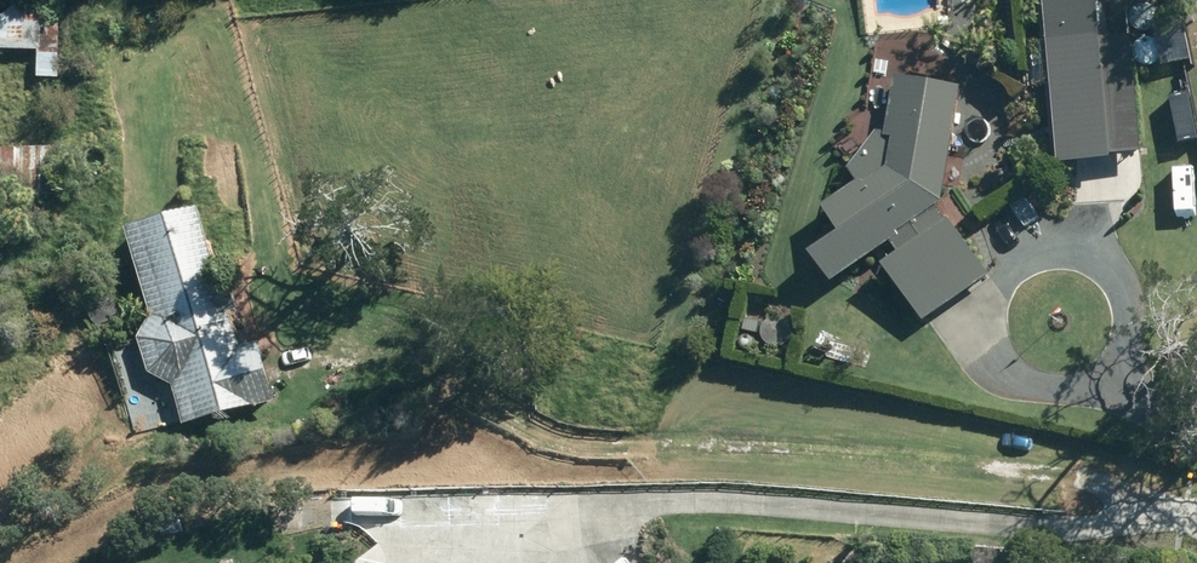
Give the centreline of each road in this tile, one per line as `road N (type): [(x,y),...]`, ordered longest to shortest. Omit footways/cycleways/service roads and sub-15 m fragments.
road 1 (track): [(1196,517),(1148,482),(592,439),(318,319)]
road 2 (track): [(322,502),(650,514),(1049,553),(1196,552)]
road 3 (track): [(1073,248),(1119,271),(1142,317),(1131,368),(1114,388),(1065,406),(1039,403),(997,373),(983,323),(1002,275),(1046,249)]

